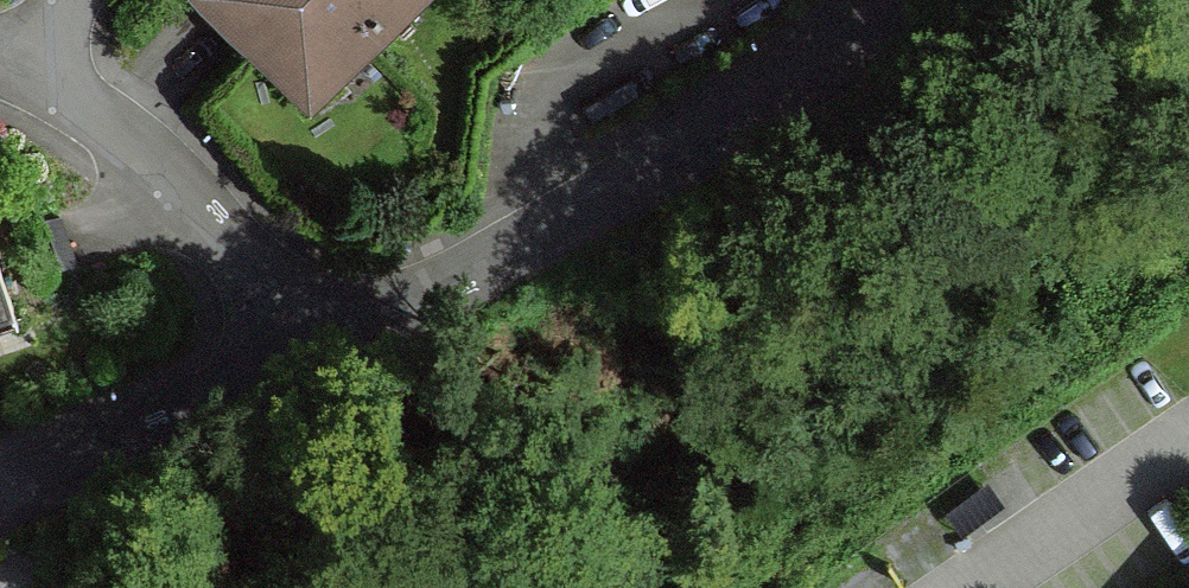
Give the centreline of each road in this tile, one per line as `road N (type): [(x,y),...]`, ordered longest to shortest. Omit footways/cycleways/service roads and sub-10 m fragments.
road 1 (residential): [(932,0),(560,225),(312,356)]
road 2 (residential): [(312,356),(212,214),(21,61)]
road 3 (residential): [(312,356),(0,495)]
road 4 (residential): [(1188,433),(967,587)]

